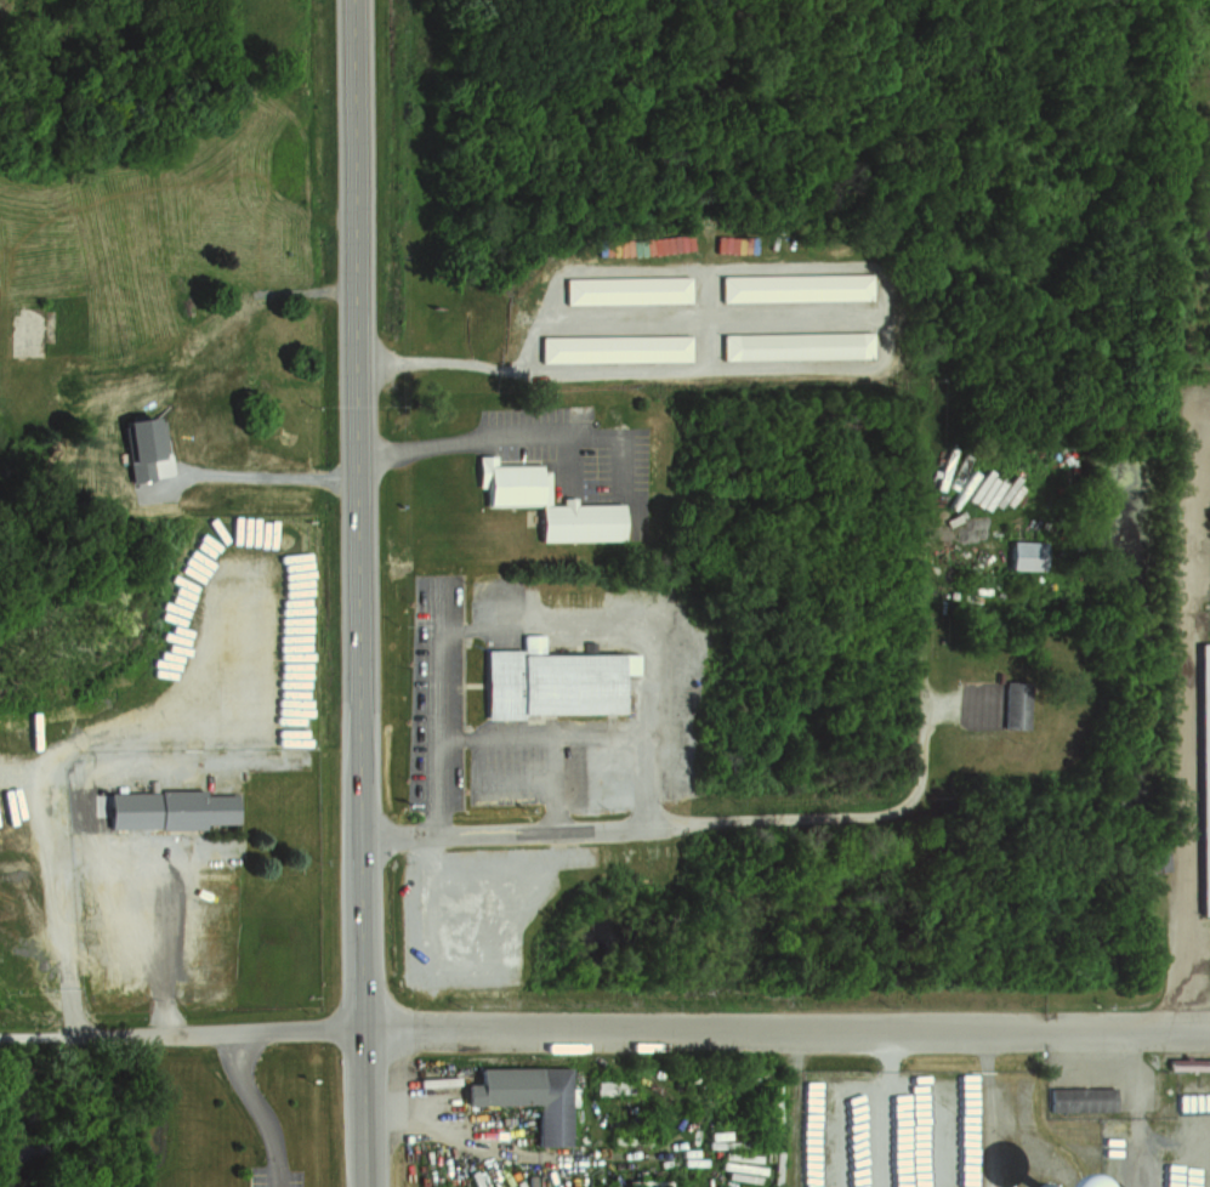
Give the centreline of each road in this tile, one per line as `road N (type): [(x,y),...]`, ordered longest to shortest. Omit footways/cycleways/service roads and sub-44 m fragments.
road 1 (primary): [(362,1186),(351,0)]
road 2 (residential): [(920,421),(922,791),(908,803),(885,812),(360,833)]
road 3 (residential): [(360,1026),(1209,1034)]

